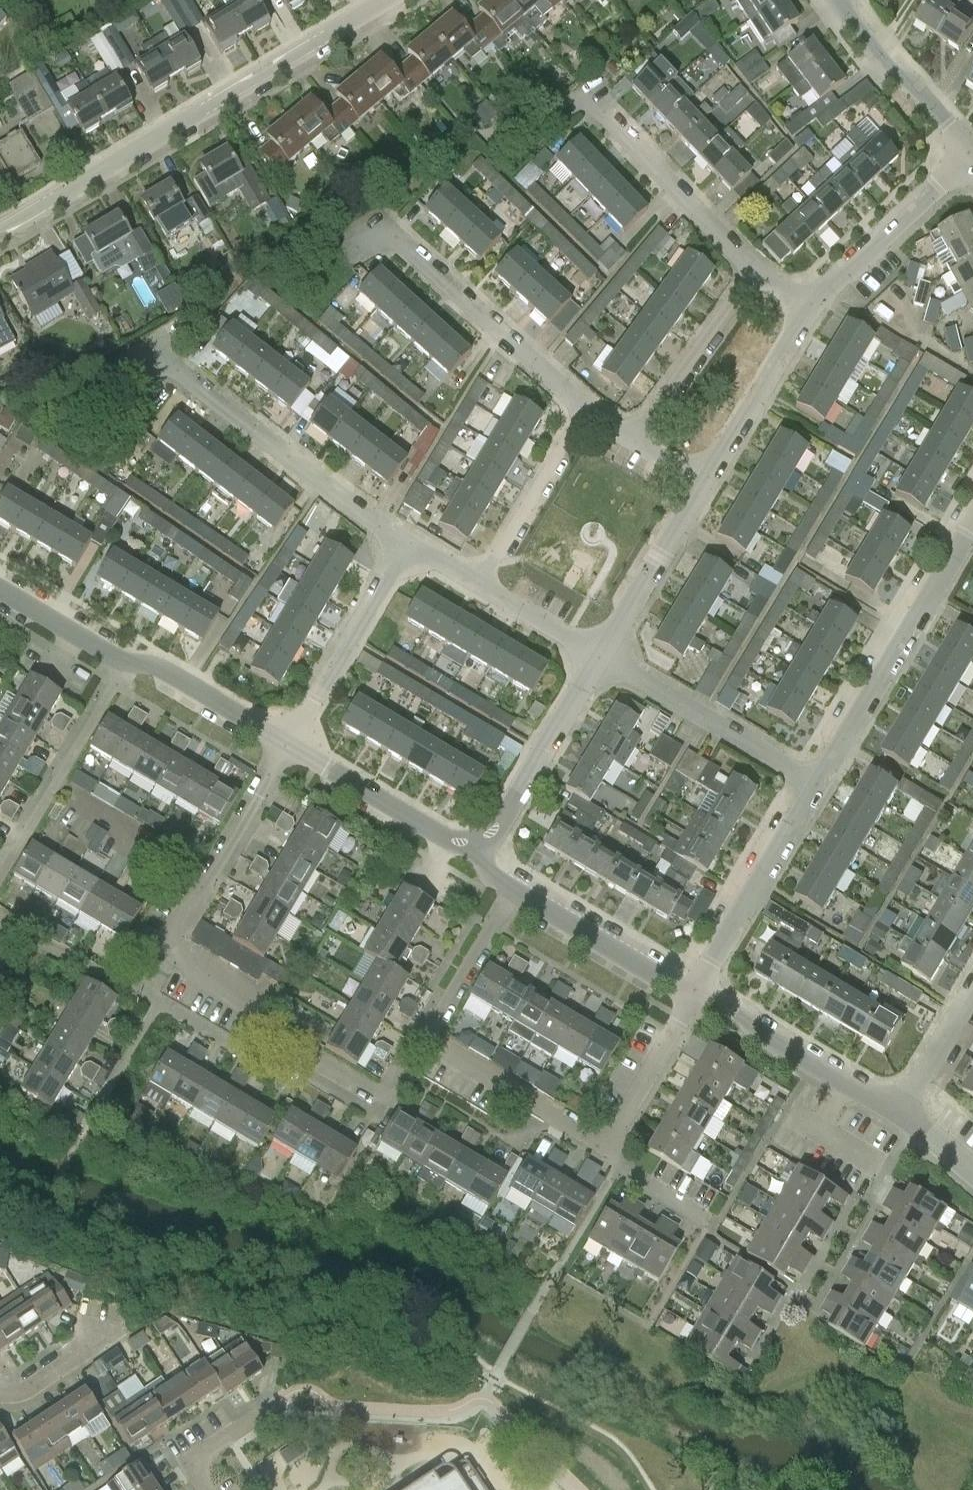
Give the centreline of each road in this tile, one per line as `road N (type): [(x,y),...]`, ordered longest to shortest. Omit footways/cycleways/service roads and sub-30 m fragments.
road 1 (residential): [(206,892),(175,943),(188,961),(243,1020),(392,1099),(518,894)]
road 2 (residential): [(0,239),(394,0)]
road 3 (residential): [(411,547),(158,357),(133,371)]
road 4 (residential): [(588,405),(393,231),(344,247)]
road 5 (residential): [(825,784),(972,537)]
road 6 (residential): [(825,784),(608,659)]
road 7 (residential): [(757,274),(580,105)]
road 8 (residential): [(702,995),(825,784)]
road 9 (residential): [(903,1110),(702,995)]
road 10 (residential): [(295,744),(411,547)]
road 11 (residential): [(608,659),(489,853)]
road 12 (residential): [(489,853),(295,744)]
road 13 (residential): [(810,305),(972,169)]
road 14 (residential): [(810,305),(709,490)]
road 15 (residential): [(479,585),(588,405)]
road 16 (residential): [(702,995),(518,894)]
road 17 (residential): [(972,159),(840,0)]
road 18 (residential): [(435,1052),(614,1155)]
road 19 (residential): [(633,438),(757,274)]
road 20 (residential): [(709,490),(608,659)]
road 21 (residential): [(295,744),(165,672),(126,664)]
road 22 (residential): [(206,892),(133,850),(104,809),(60,782)]
road 23 (residential): [(614,1155),(702,995)]
road 24 (residential): [(295,744),(206,892)]
road 25 (residential): [(608,659),(479,585)]
road 26 (residential): [(126,664),(0,592)]
road 27 (residential): [(0,1397),(16,1394),(117,1324)]
road 28 (residential): [(208,1489),(194,1469),(201,1452),(280,1399)]
road 29 (residential): [(60,782),(126,664)]
road 30 (residential): [(903,1110),(972,994)]

